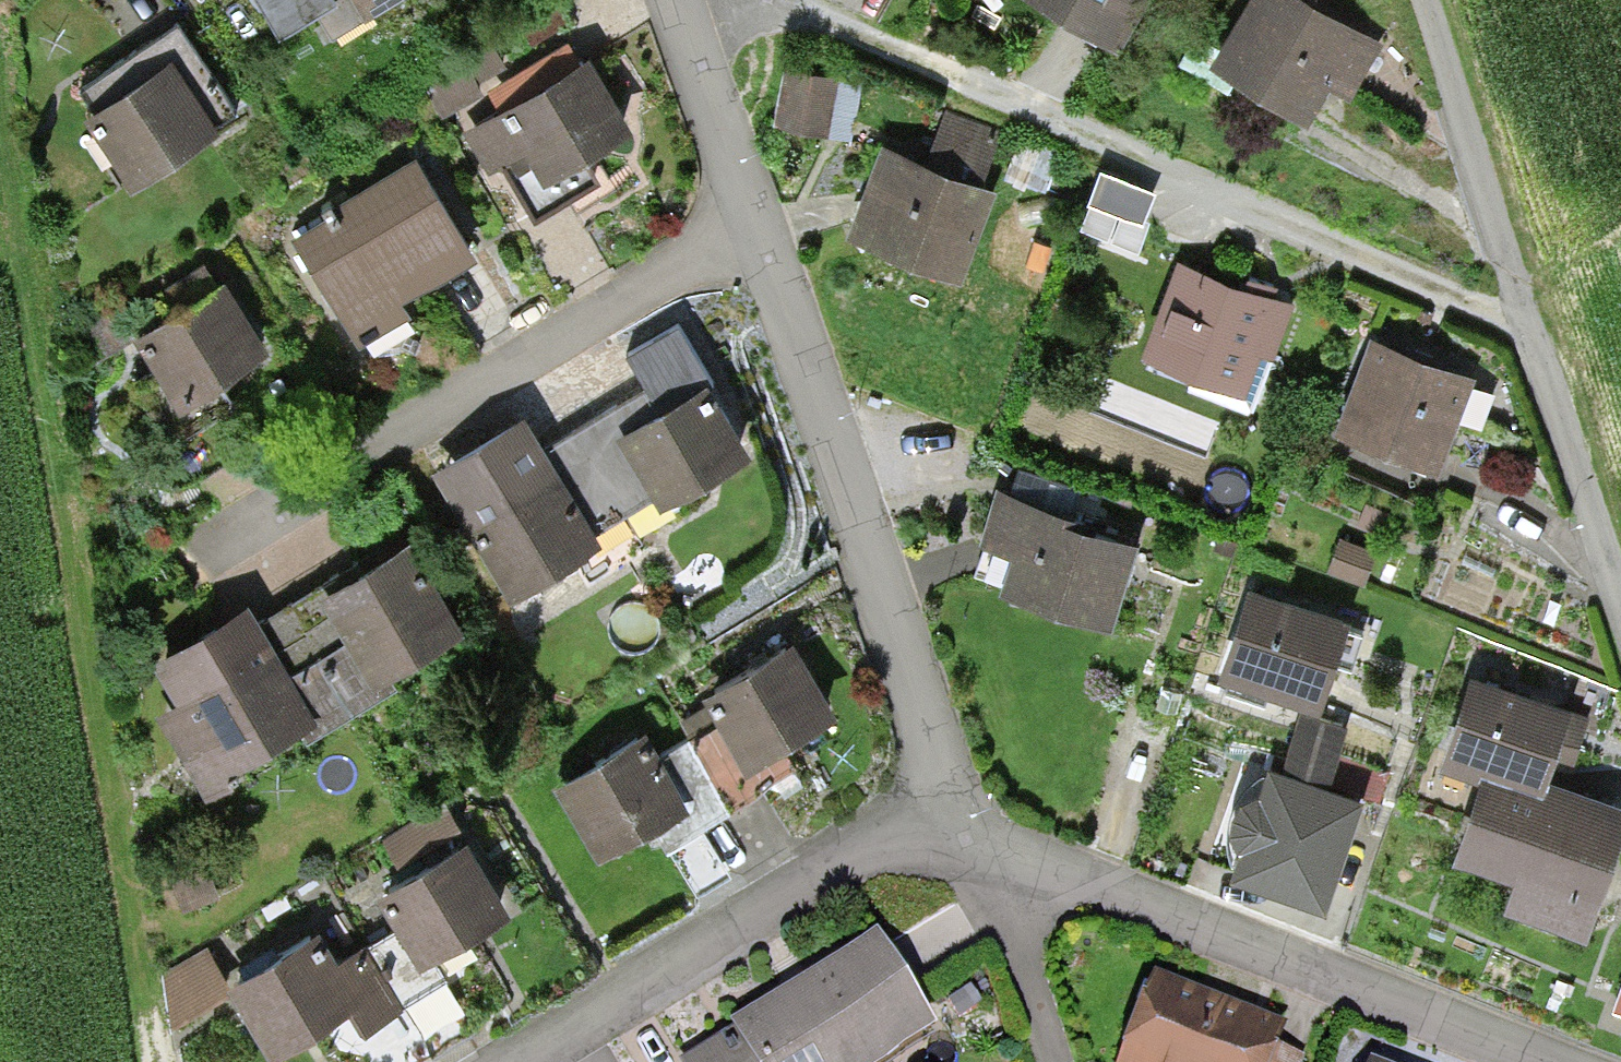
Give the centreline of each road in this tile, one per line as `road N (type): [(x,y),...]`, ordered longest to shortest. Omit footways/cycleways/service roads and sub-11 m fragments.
road 1 (residential): [(715,0),(1513,288)]
road 2 (track): [(0,241),(147,1061)]
road 3 (residential): [(989,842),(749,233)]
road 4 (residential): [(749,233),(205,560)]
road 5 (residential): [(989,842),(1044,852),(1562,1061)]
road 6 (residential): [(513,1061),(874,845),(989,842)]
road 7 (residential): [(1620,599),(1513,288)]
road 8 (residential): [(1513,288),(1423,0)]
road 9 (residential): [(749,233),(669,0)]
road 10 (residential): [(1063,1061),(989,842)]

